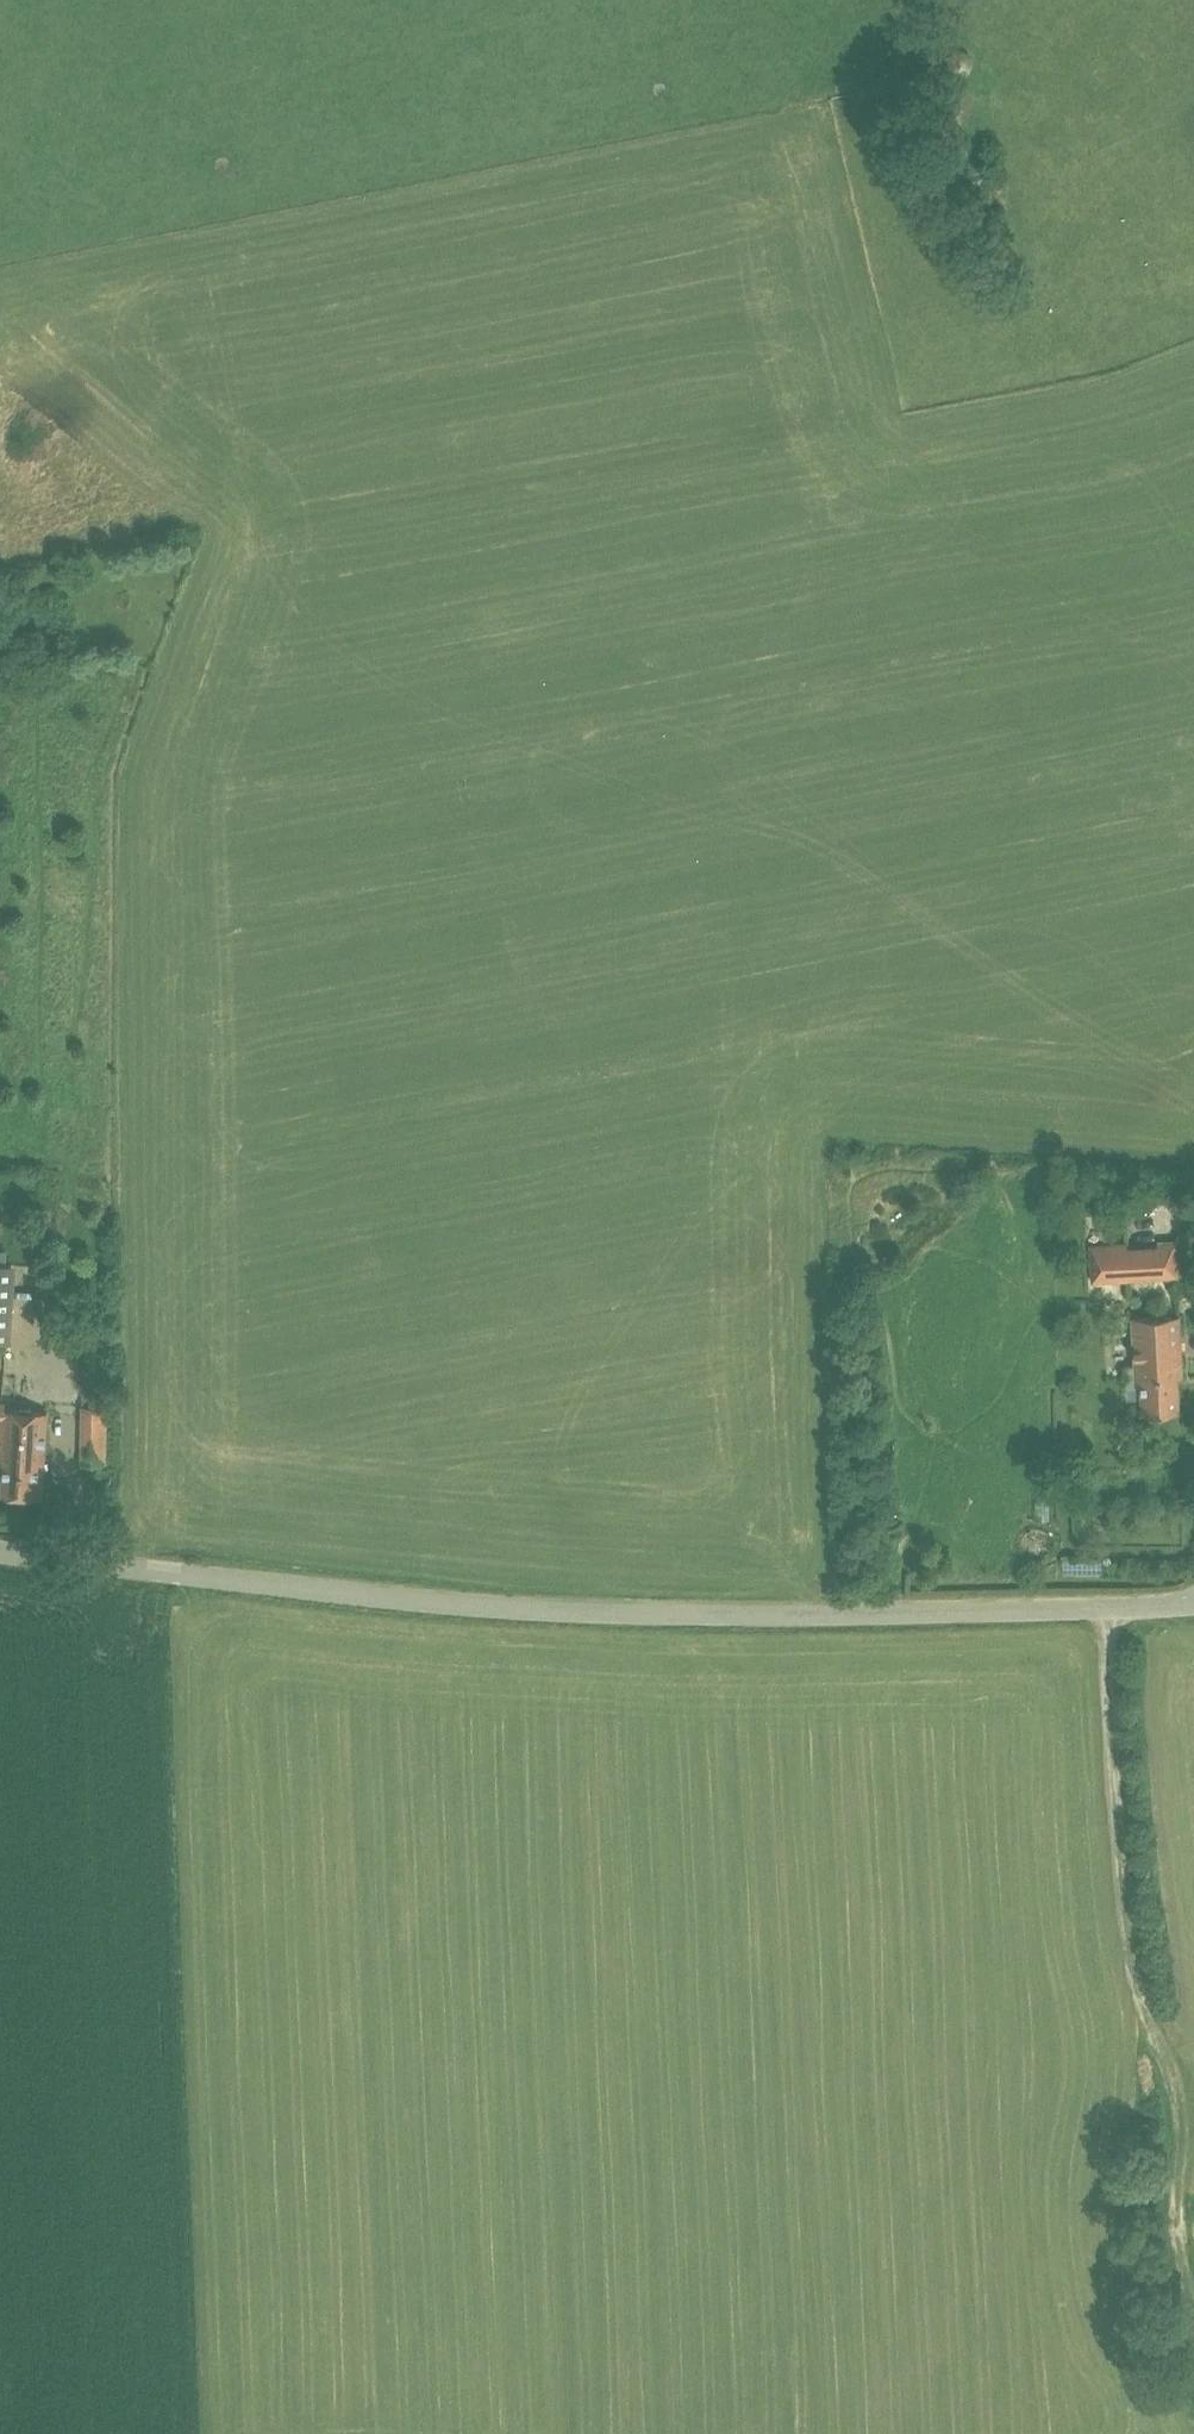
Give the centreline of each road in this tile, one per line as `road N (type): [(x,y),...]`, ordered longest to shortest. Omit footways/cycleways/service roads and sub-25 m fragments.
road 1 (tertiary): [(0,1558),(236,1584),(301,1578),(503,1607),(800,1619),(1193,1603)]
road 2 (track): [(1193,2296),(1176,2209),(1176,2082),(1142,1982),(1107,1607)]

